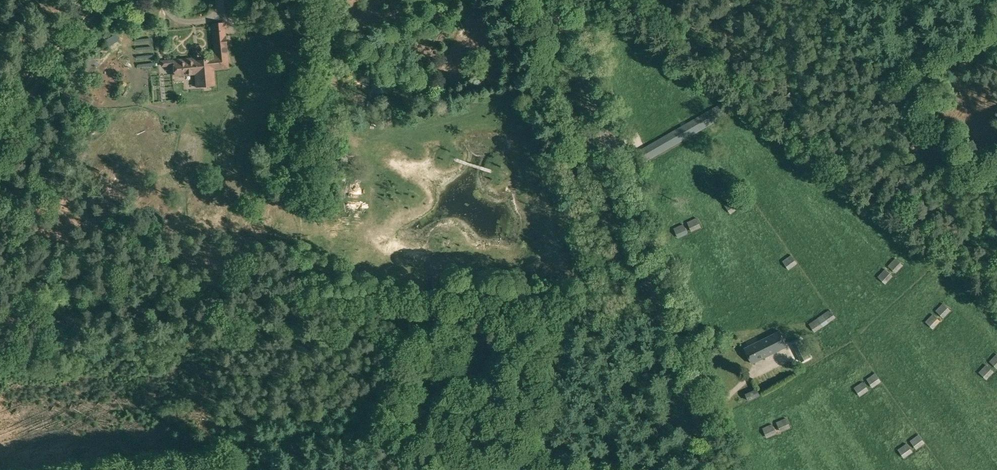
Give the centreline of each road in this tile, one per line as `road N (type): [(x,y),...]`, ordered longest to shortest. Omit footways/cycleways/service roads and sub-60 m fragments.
road 1 (tertiary): [(714,469),(557,0)]
road 2 (track): [(109,0),(0,126)]

